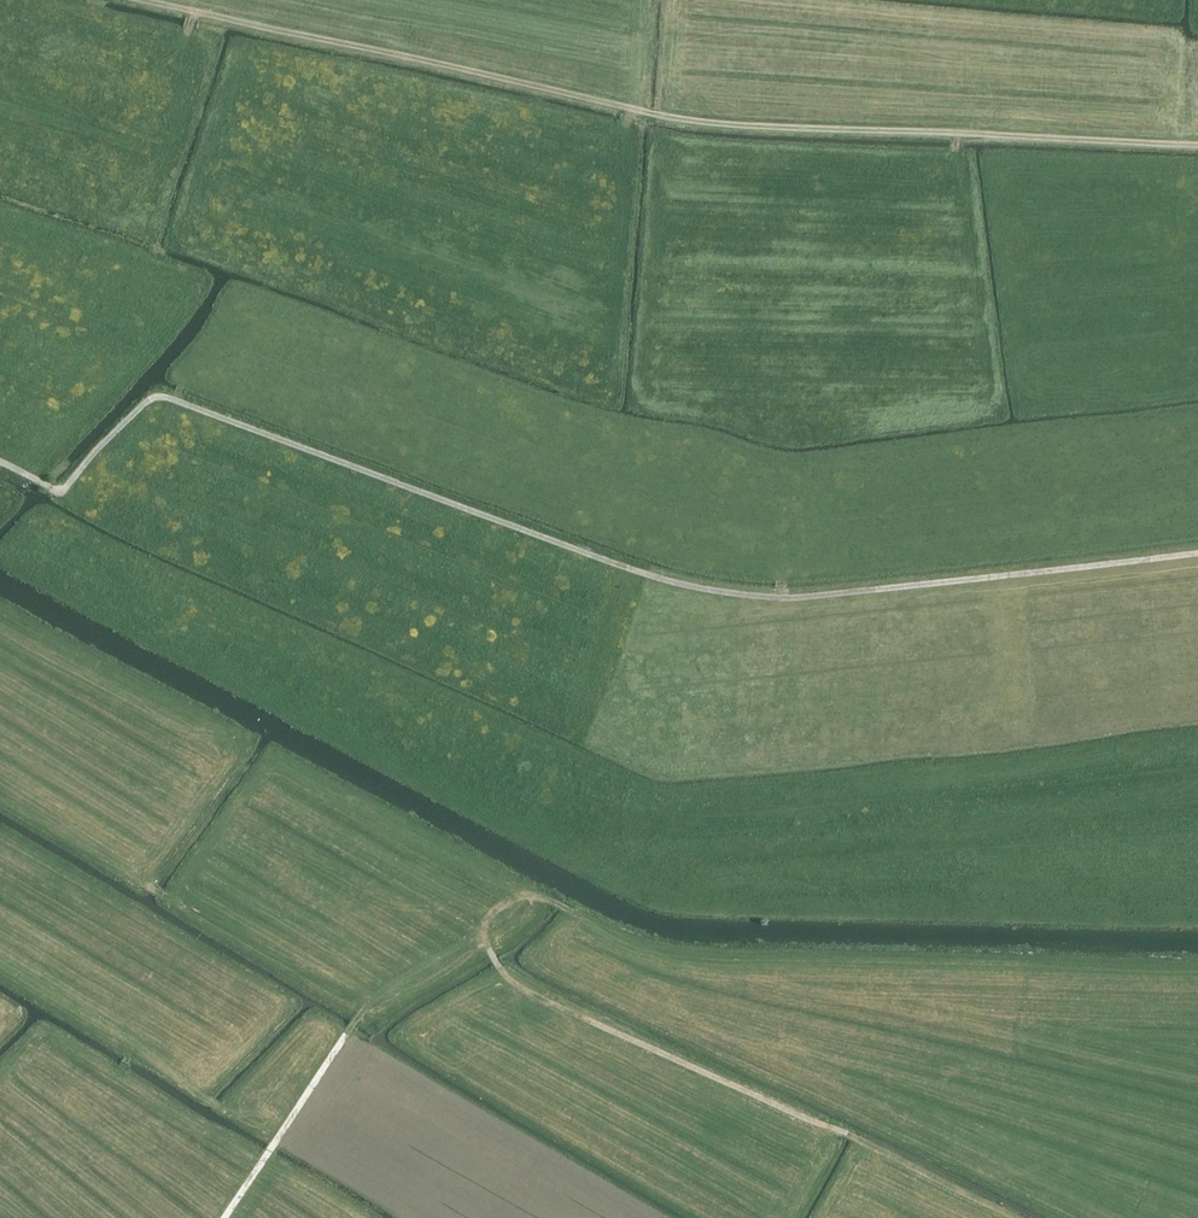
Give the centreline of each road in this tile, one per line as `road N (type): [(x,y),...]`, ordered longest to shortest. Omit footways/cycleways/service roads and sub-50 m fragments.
road 1 (track): [(1197,967),(664,955),(540,898),(514,901),(381,991),(225,1217)]
road 2 (track): [(176,400),(695,588),(781,598),(782,581)]
road 3 (track): [(1023,1217),(591,1020),(500,968),(478,931)]
road 4 (track): [(781,598),(1197,552)]
road 5 (track): [(0,462),(63,490),(147,401),(176,400)]

